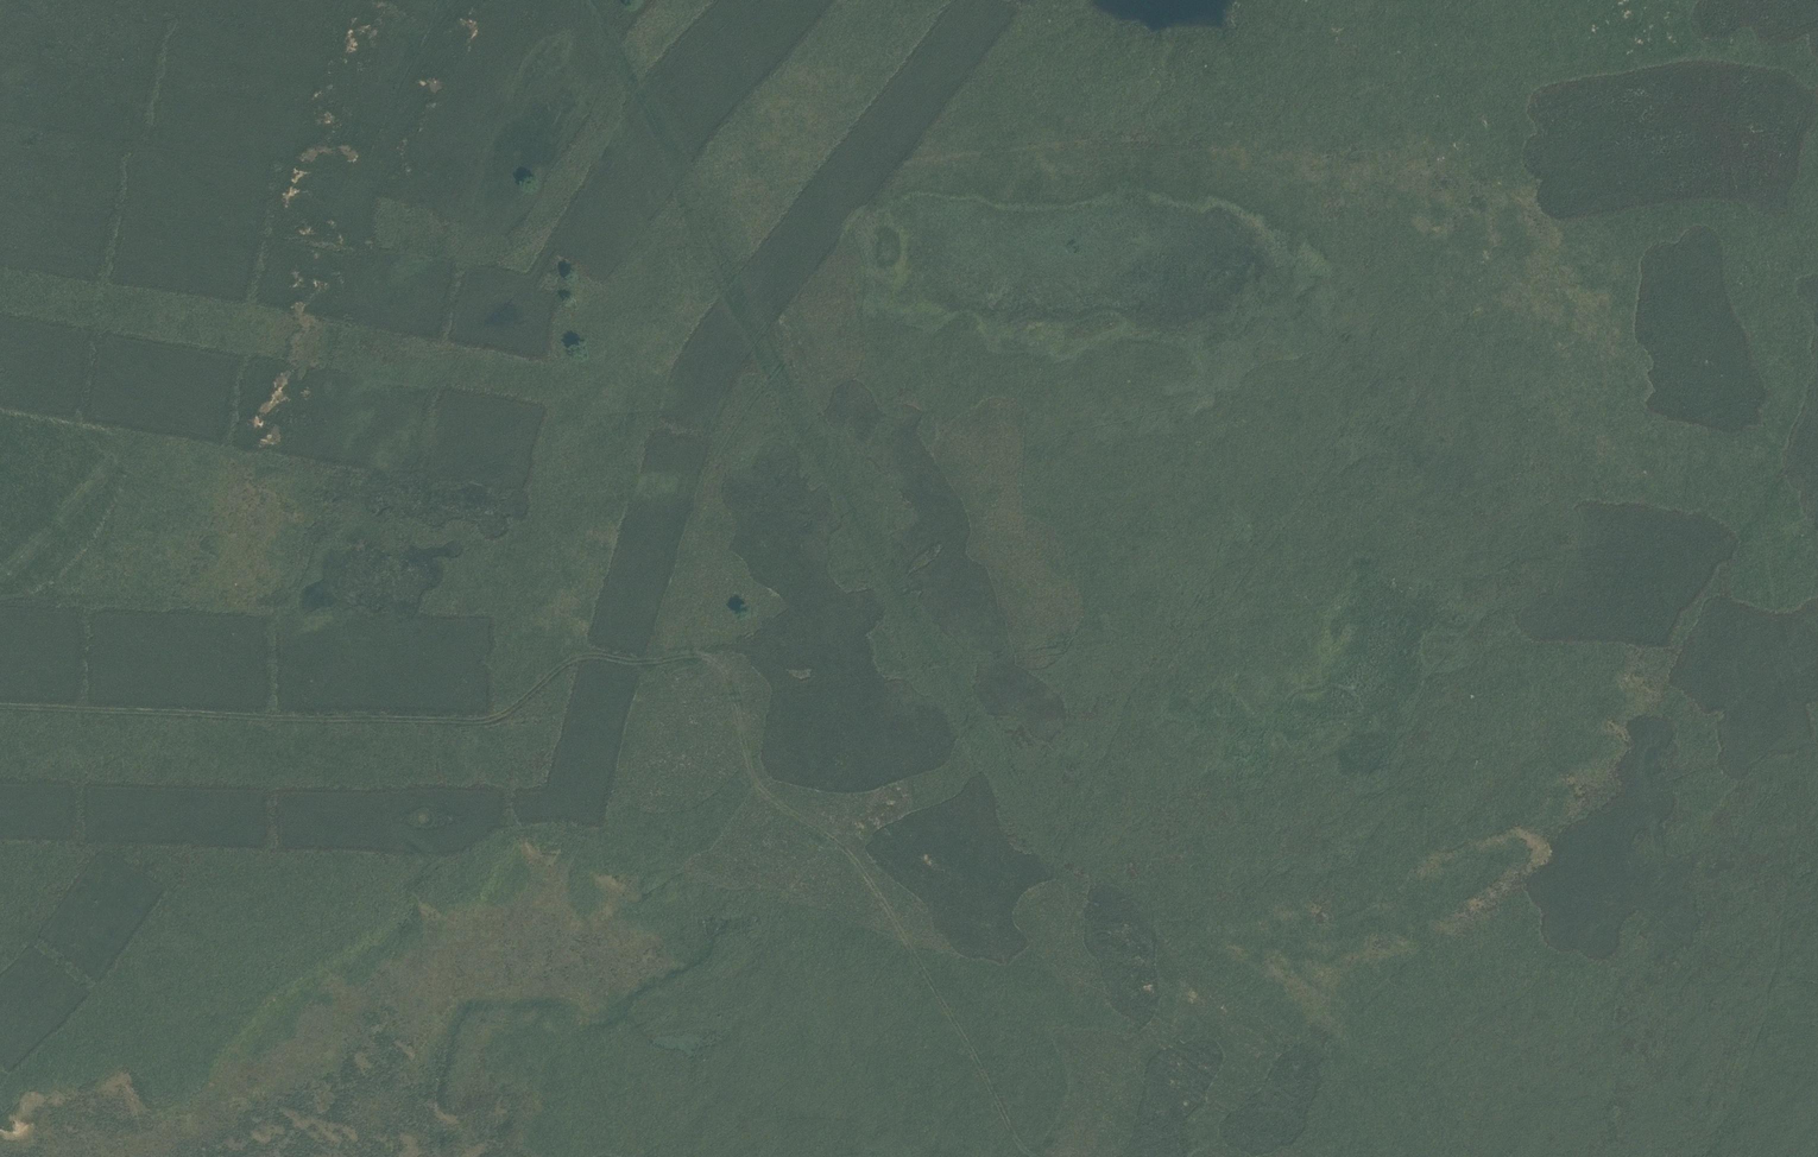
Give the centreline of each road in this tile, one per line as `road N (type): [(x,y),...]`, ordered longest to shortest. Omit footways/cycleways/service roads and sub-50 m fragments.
road 1 (track): [(0,708),(480,724),(502,721),(579,656),(653,666),(667,658),(752,648)]

